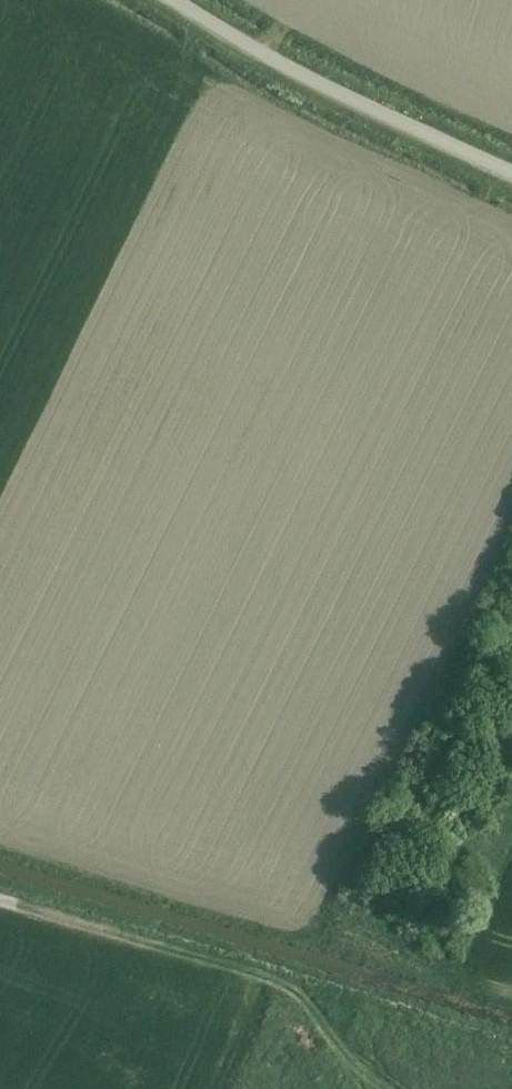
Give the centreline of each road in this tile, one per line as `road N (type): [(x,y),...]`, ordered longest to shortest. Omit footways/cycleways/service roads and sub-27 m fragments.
road 1 (unclassified): [(0,906),(511,1085)]
road 2 (unclassified): [(511,176),(326,92),(169,0)]

